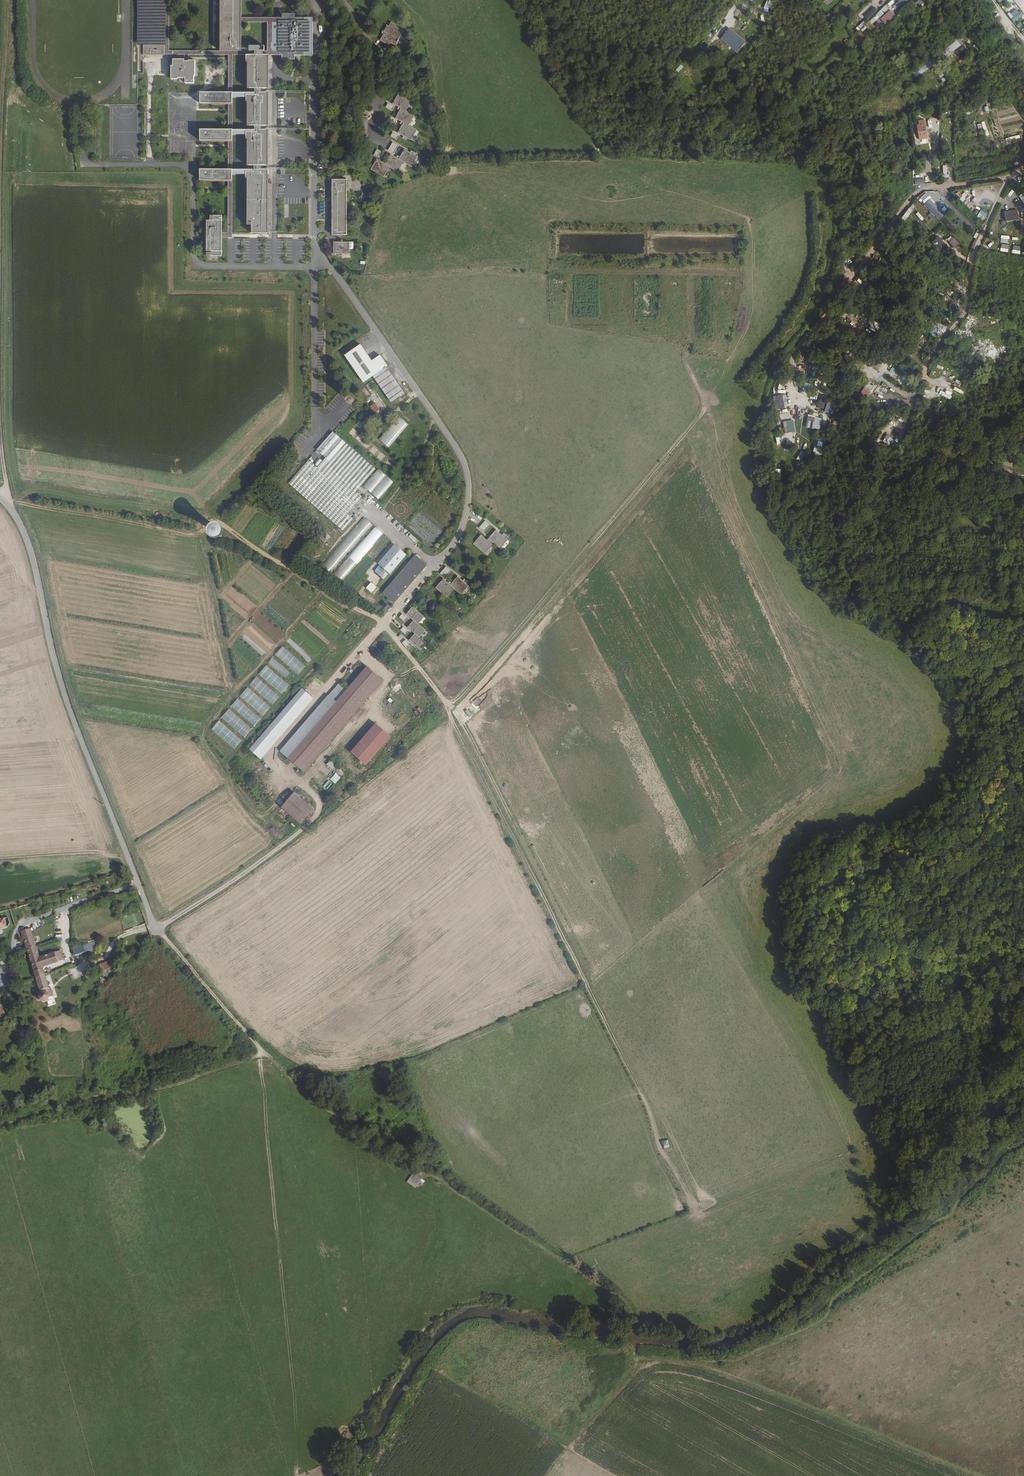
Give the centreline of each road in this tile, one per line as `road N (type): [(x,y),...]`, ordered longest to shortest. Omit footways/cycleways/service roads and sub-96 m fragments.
road 1 (unclassified): [(315,0),(313,244),(451,442),(468,501),(459,535),(264,762),(314,797),(320,813),(157,929)]
road 2 (track): [(963,1475),(694,1369),(636,1358),(636,1305),(315,1103),(262,1052)]
road 3 (track): [(668,1159),(437,693),(382,624),(220,524)]
road 4 (track): [(692,274),(685,359),(707,407),(447,714)]
road 5 (unclassified): [(157,929),(63,691),(22,523),(0,498)]
road 6 (track): [(299,1475),(262,1052)]
road 7 (unclassified): [(800,404),(791,380),(798,347),(915,194),(1010,175)]
road 8 (track): [(0,1129),(105,1096),(166,1090),(262,1052)]
road 9 (unclassified): [(911,403),(923,368),(967,308),(972,260),(1010,175)]
road 10 (unclassified): [(262,1052),(157,929)]
road 11 (track): [(0,155),(8,0)]

